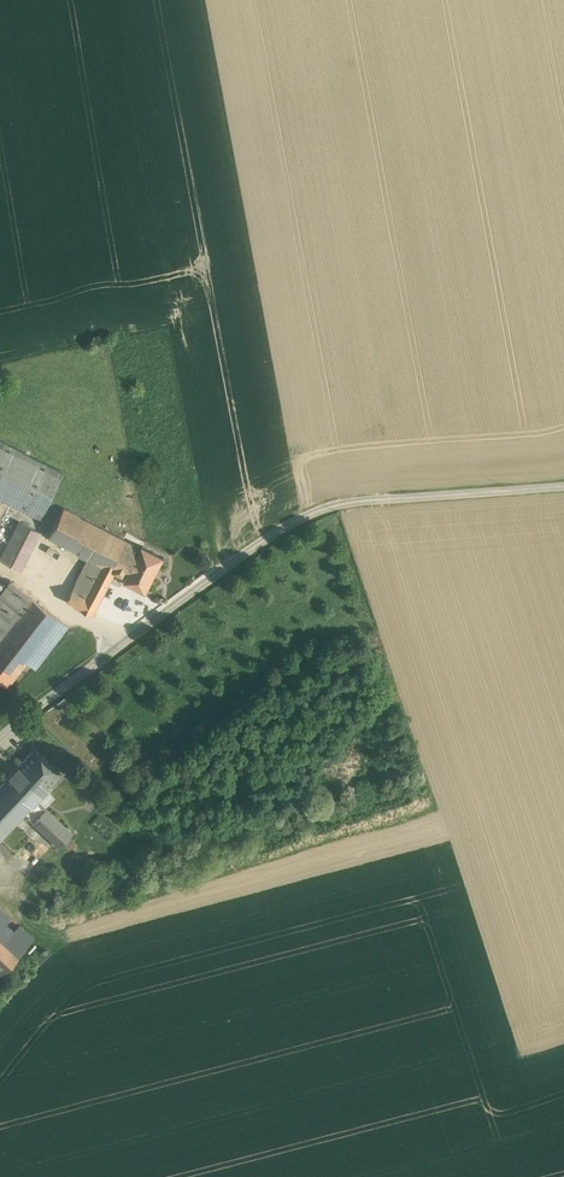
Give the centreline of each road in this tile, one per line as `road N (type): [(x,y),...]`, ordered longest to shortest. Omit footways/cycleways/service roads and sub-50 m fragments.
road 1 (unclassified): [(563,484),(339,503),(298,520),(0,739)]

